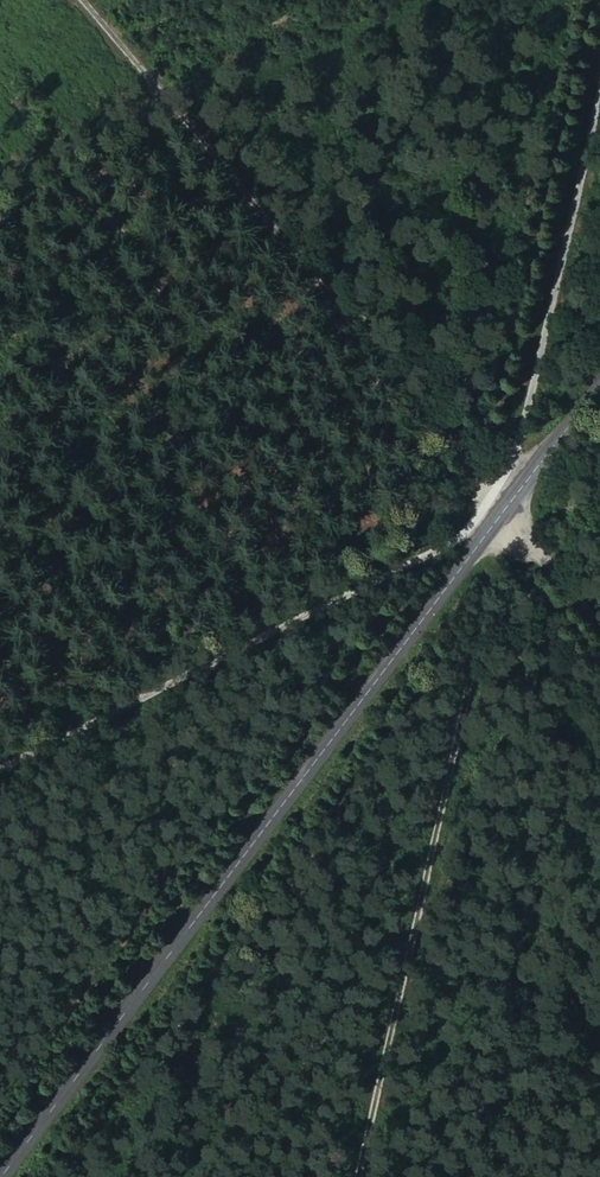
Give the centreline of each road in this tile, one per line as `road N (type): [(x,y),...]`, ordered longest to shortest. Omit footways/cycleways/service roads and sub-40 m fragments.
road 1 (tertiary): [(501,512),(3,1176)]
road 2 (track): [(501,512),(73,0)]
road 3 (track): [(385,1176),(501,557),(515,531)]
road 4 (track): [(501,512),(0,767)]
road 5 (track): [(599,120),(517,450),(460,534)]
road 6 (tertiary): [(599,382),(501,512)]
road 7 (unclassified): [(599,632),(501,512)]

